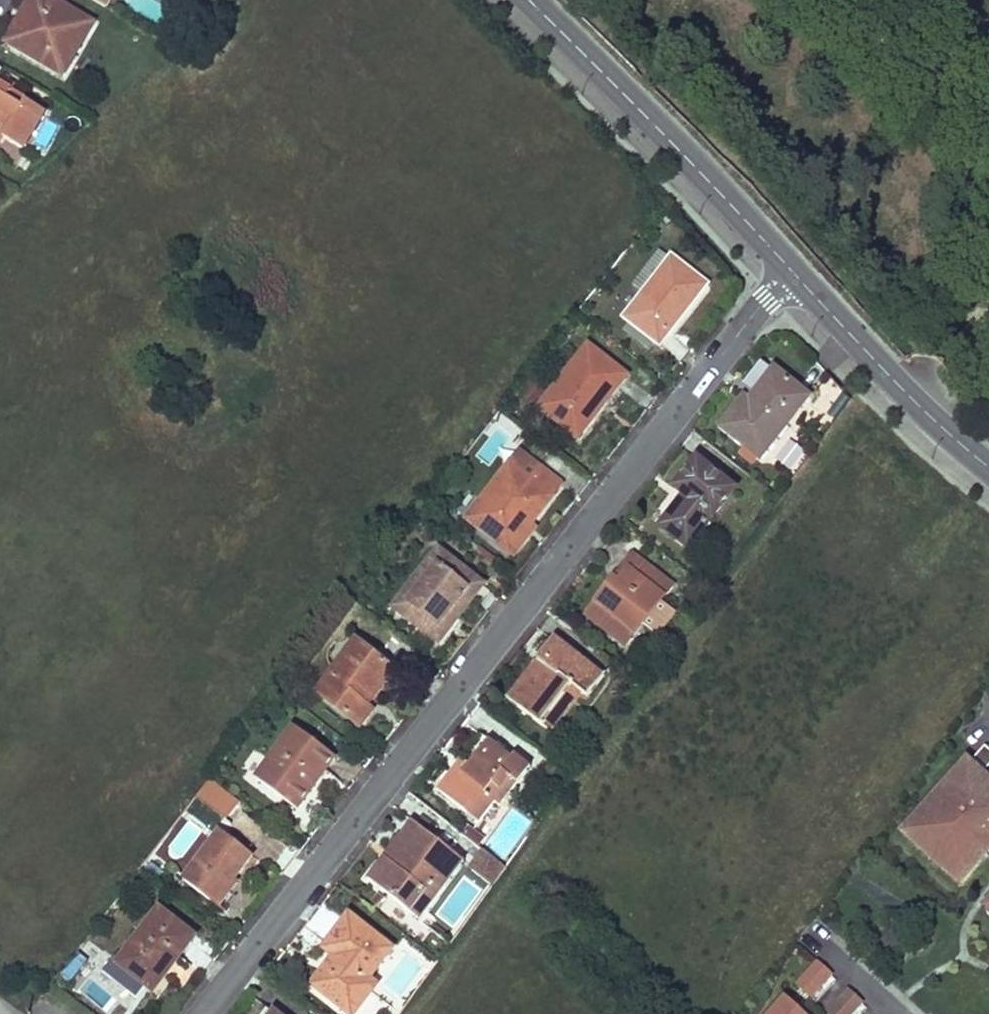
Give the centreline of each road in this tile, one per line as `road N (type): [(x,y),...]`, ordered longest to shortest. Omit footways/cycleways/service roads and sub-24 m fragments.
road 1 (residential): [(794,273),(756,310),(202,1013)]
road 2 (tertiary): [(794,273),(529,0)]
road 3 (tertiary): [(988,467),(926,413),(794,273)]

